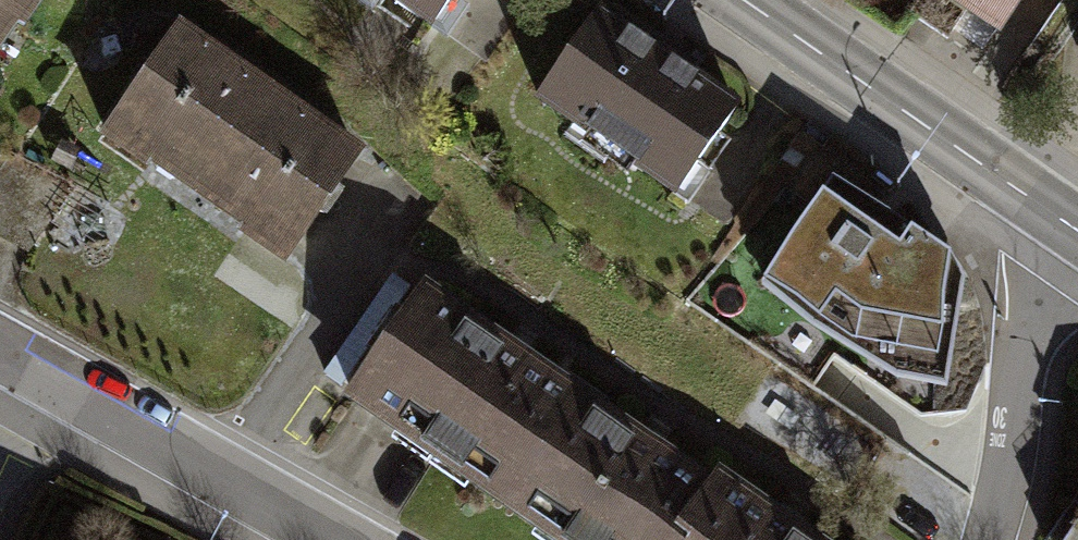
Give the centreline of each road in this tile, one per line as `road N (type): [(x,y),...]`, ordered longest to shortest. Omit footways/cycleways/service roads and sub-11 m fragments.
road 1 (tertiary): [(1072,230),(738,0)]
road 2 (residential): [(321,539),(0,361)]
road 3 (residential): [(988,539),(1007,474),(1027,297),(1072,230)]

